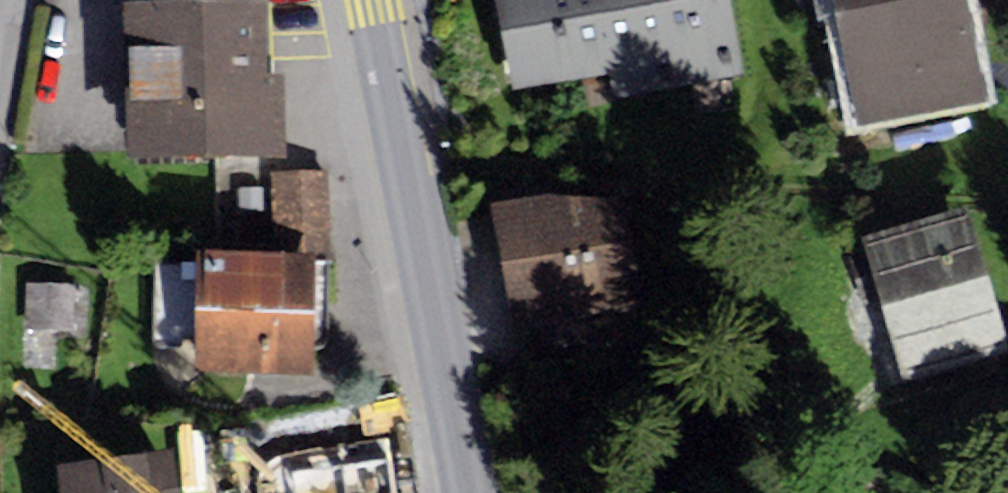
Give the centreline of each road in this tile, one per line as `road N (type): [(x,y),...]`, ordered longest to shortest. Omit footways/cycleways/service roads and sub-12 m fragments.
road 1 (tertiary): [(466,492),(371,0)]

